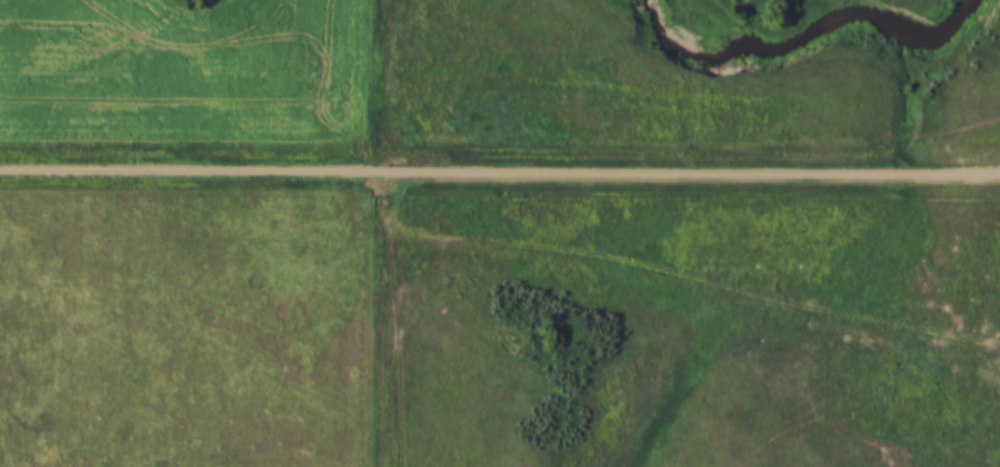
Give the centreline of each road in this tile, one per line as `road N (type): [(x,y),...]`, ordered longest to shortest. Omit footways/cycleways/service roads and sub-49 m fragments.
road 1 (tertiary): [(999,173),(0,173)]
road 2 (track): [(386,168),(388,199),(400,214),(429,225),(677,257),(792,296),(992,466)]

